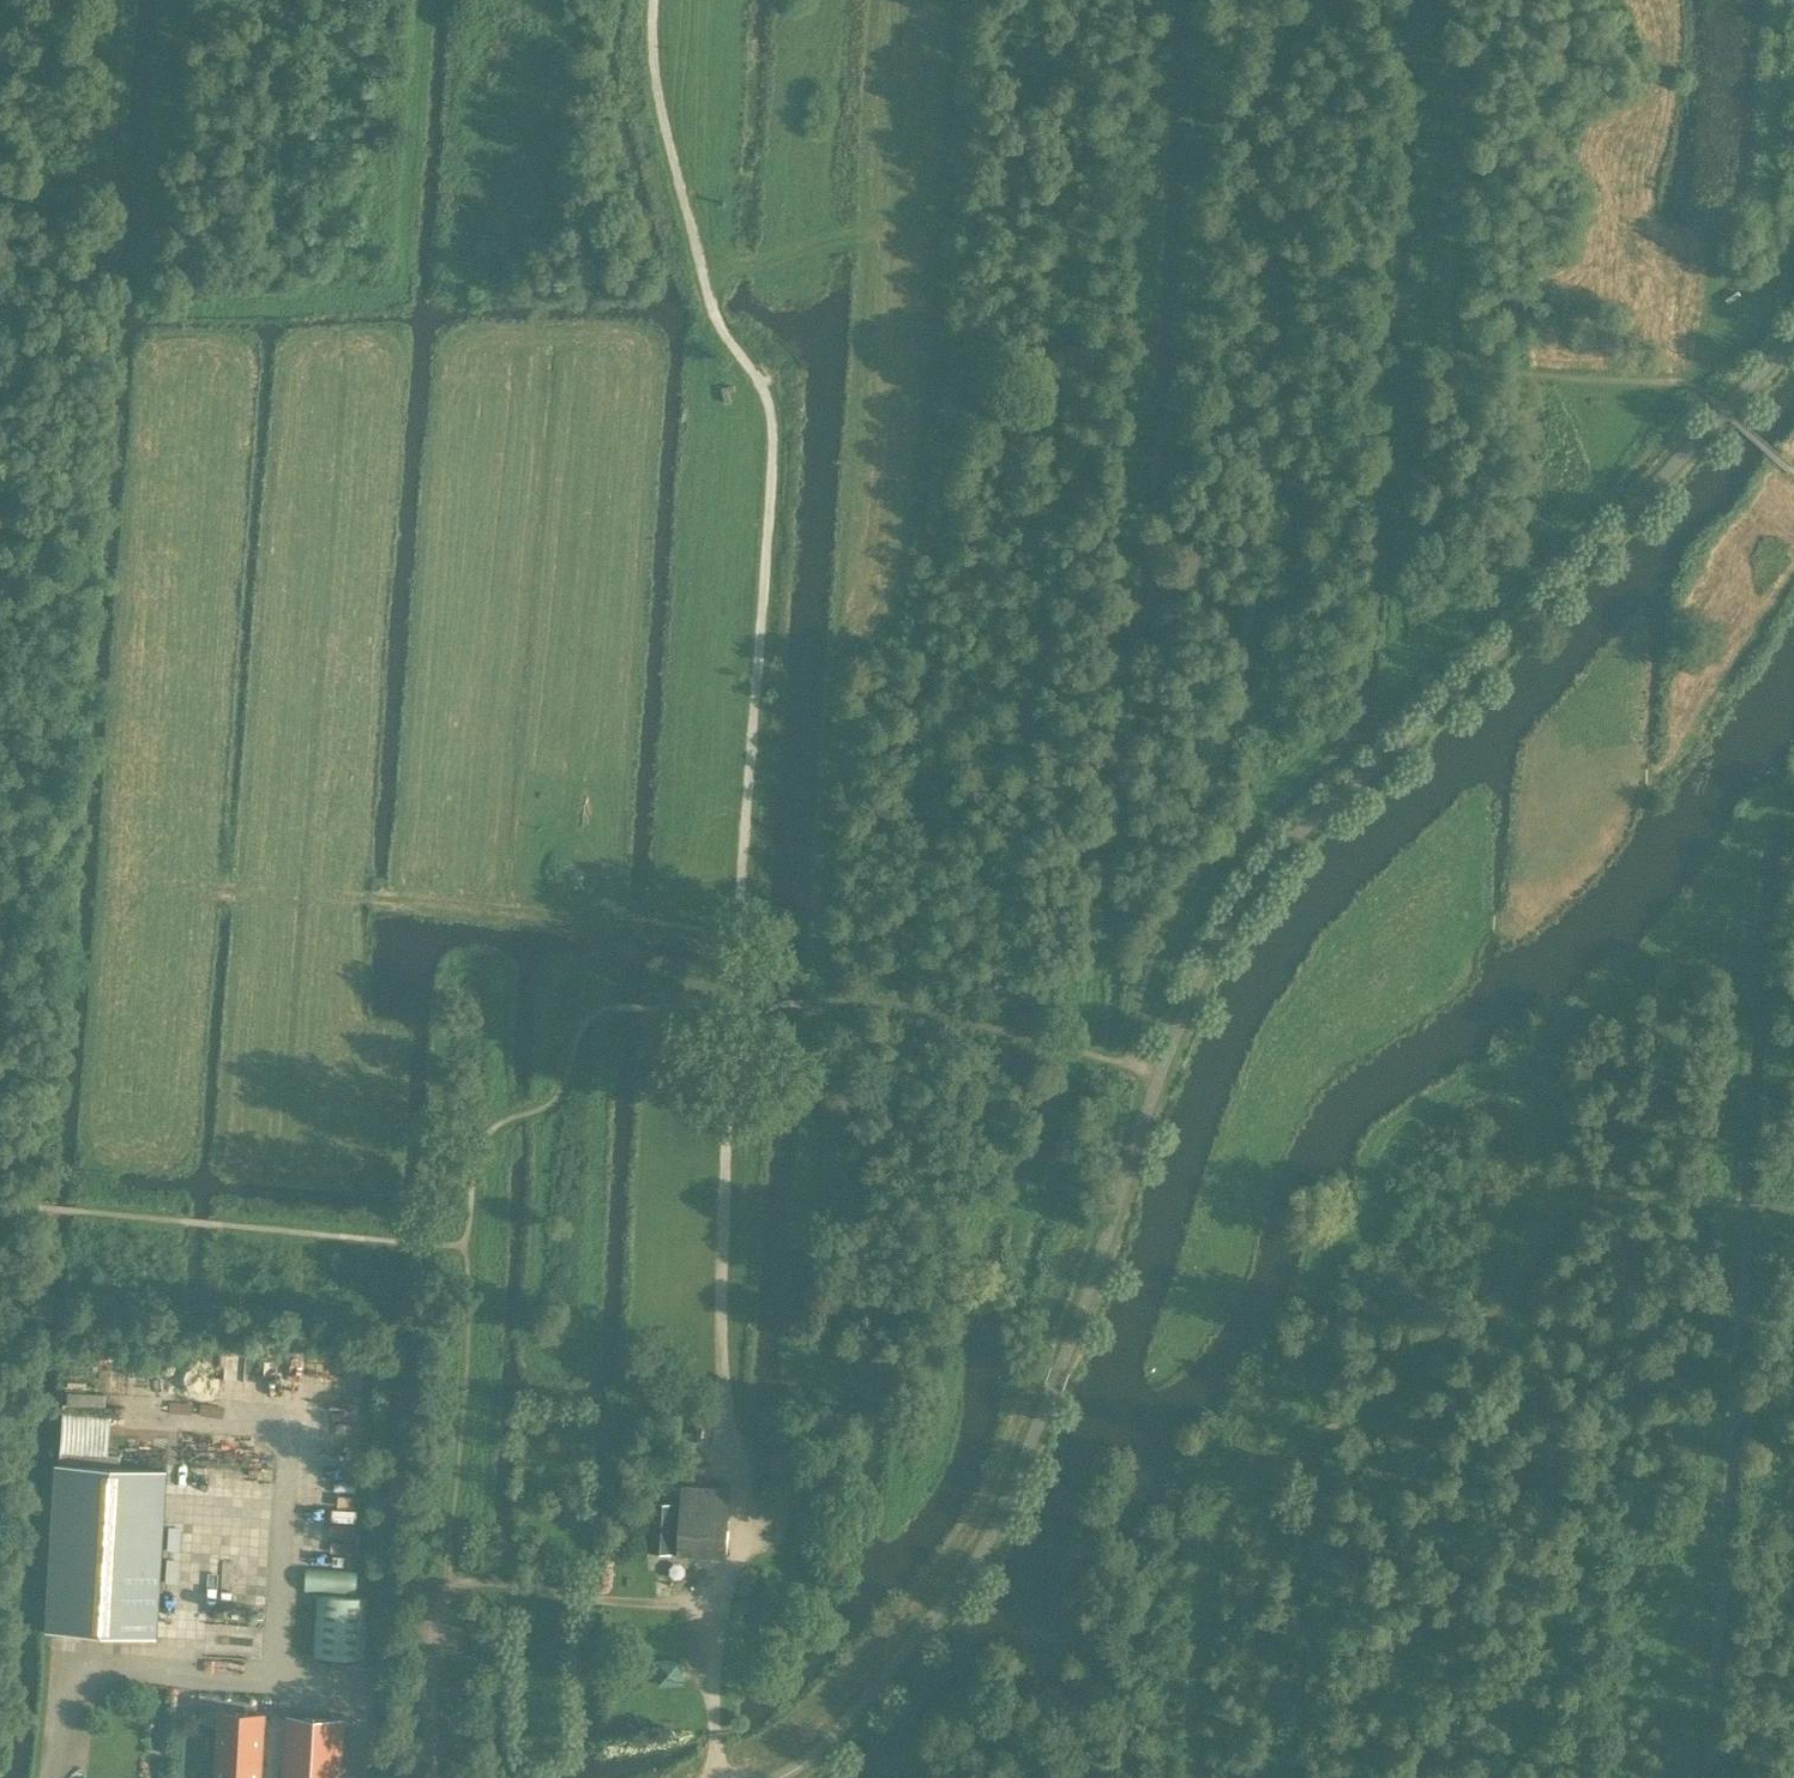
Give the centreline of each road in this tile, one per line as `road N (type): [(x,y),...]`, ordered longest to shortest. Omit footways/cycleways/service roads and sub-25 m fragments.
road 1 (unclassified): [(434,1777),(447,1578)]

